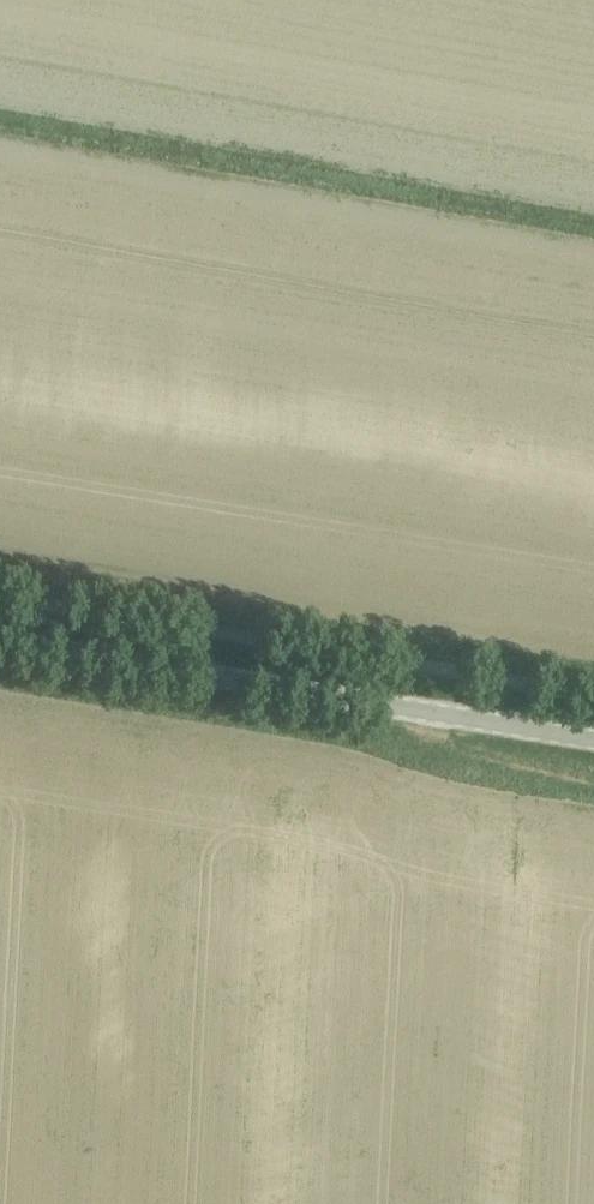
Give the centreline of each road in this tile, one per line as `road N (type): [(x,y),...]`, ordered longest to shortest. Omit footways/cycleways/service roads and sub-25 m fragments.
road 1 (tertiary): [(0,641),(593,740)]

